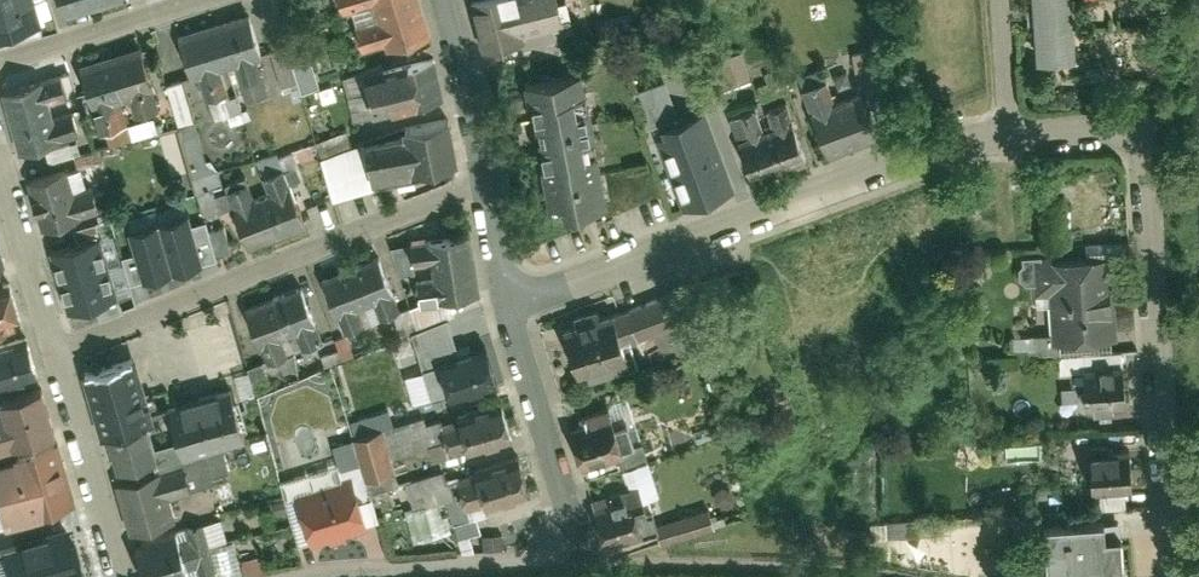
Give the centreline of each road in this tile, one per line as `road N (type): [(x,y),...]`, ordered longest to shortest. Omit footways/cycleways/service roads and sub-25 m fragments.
road 1 (residential): [(1017,137),(1150,132),(1181,537)]
road 2 (residential): [(512,301),(932,153),(1017,137)]
road 3 (residential): [(53,352),(481,183)]
road 4 (residential): [(512,301),(585,561)]
road 5 (residential): [(53,352),(123,576)]
road 6 (residential): [(0,61),(199,0)]
road 7 (residential): [(0,163),(53,352)]
road 8 (residential): [(431,0),(481,183)]
road 9 (residential): [(1006,0),(1017,137)]
road 10 (residential): [(481,183),(512,301)]

